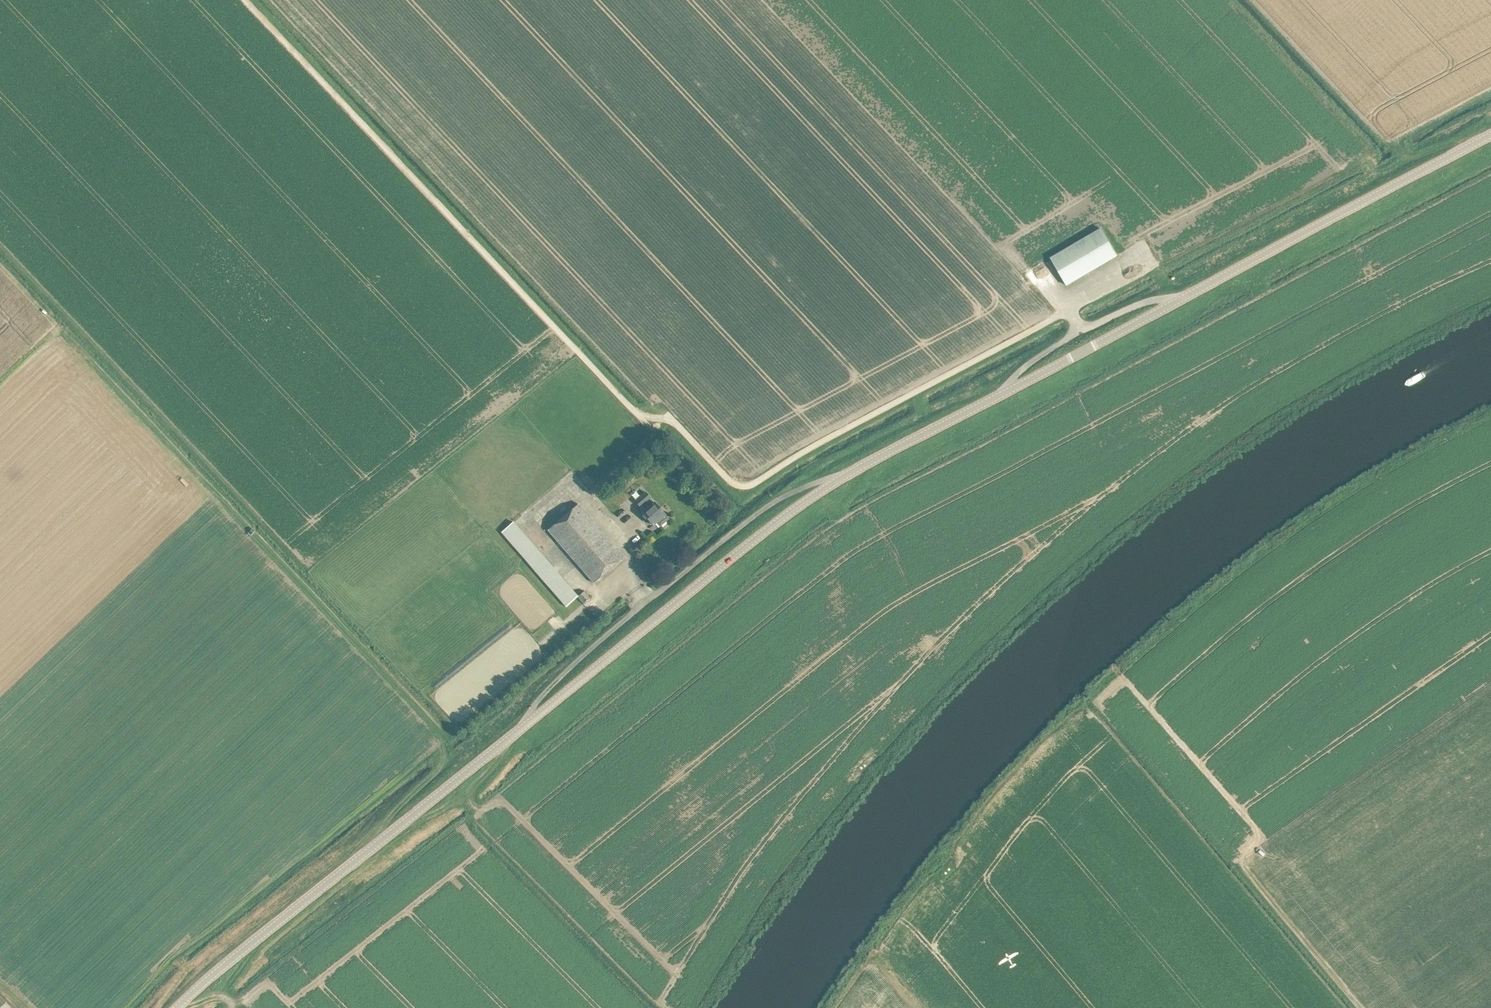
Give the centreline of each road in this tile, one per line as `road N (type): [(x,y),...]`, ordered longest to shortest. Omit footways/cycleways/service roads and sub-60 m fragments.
road 1 (tertiary): [(848,475),(1490,140)]
road 2 (tertiary): [(180,1007),(527,726)]
road 3 (unclassified): [(527,726),(560,681),(632,614),(757,515),(794,491),(848,475)]
road 4 (tertiary): [(527,726),(848,475)]
road 5 (track): [(1366,1007),(1242,861)]

